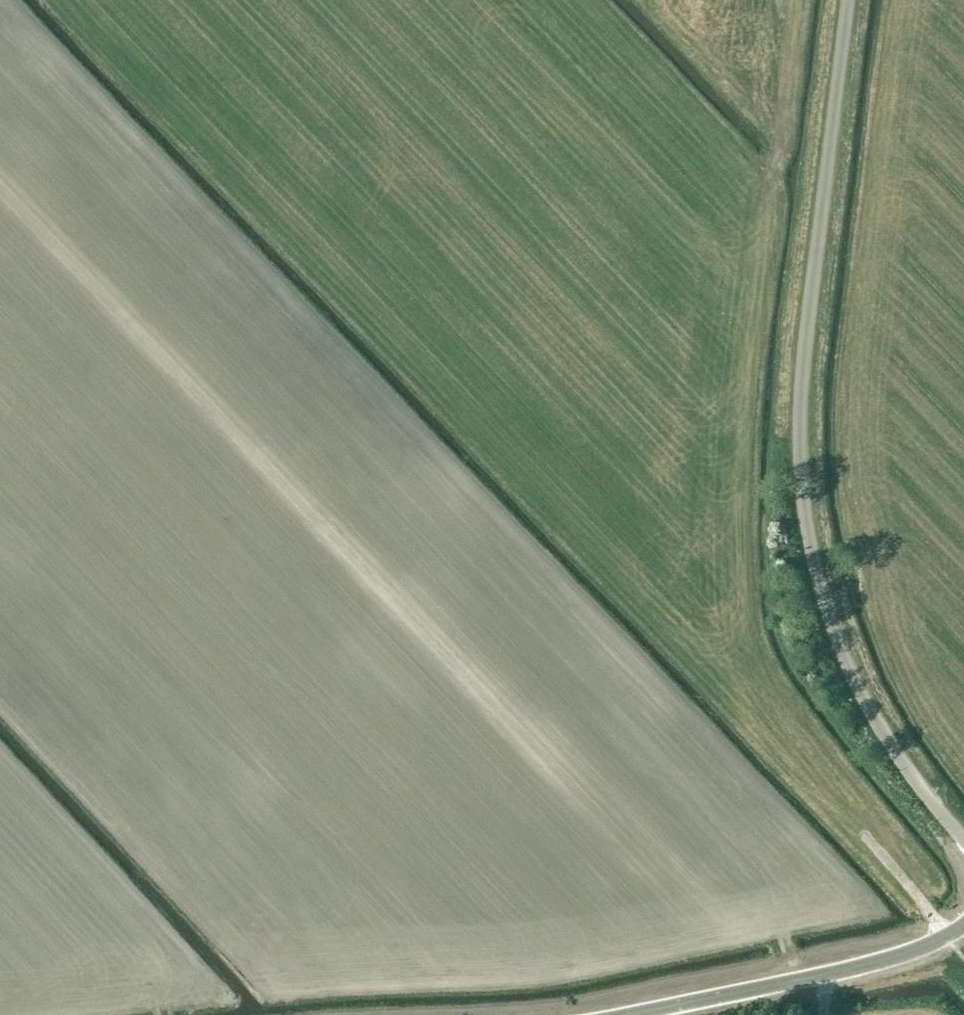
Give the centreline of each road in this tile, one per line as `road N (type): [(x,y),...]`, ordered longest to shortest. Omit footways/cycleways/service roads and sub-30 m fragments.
road 1 (unclassified): [(963,840),(888,742),(840,648),(817,564),(809,457),(846,0)]
road 2 (tertiary): [(630,1014),(874,963),(963,926)]

